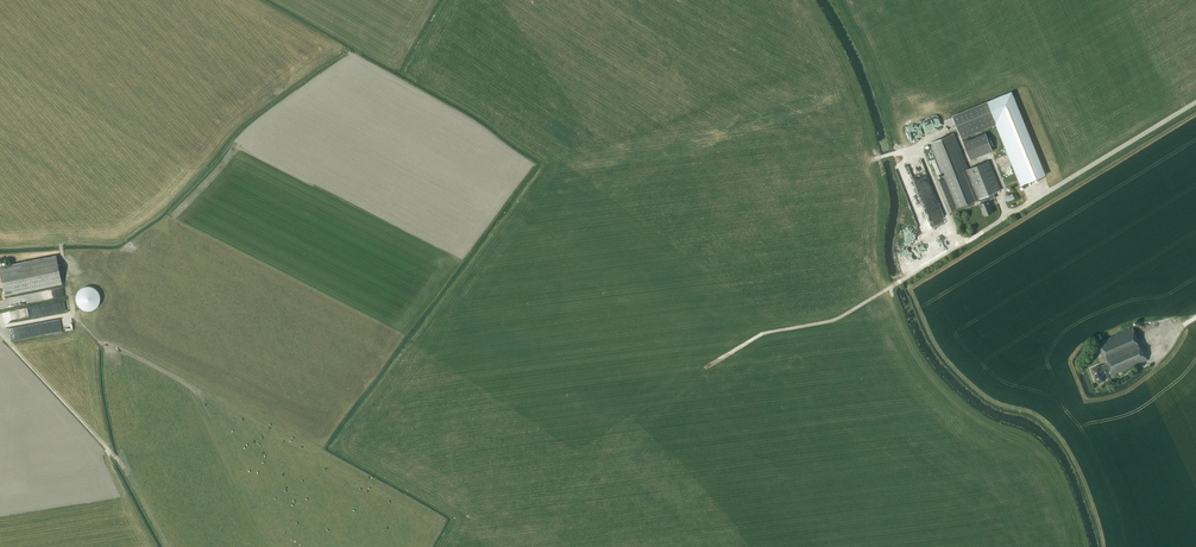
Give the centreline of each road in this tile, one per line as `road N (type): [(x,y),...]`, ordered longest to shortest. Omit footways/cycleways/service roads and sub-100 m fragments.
road 1 (track): [(706,368),(763,333),(843,315),(963,244)]
road 2 (track): [(168,546),(121,463),(2,334)]

